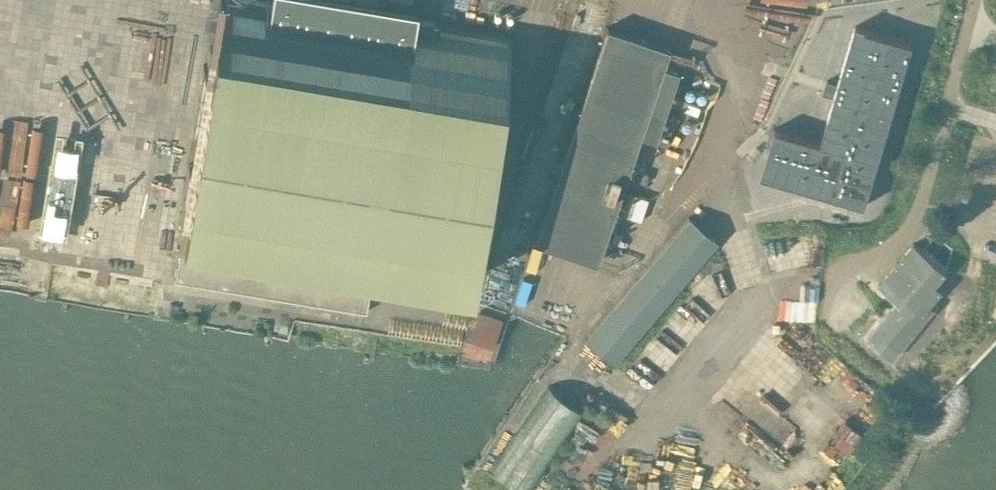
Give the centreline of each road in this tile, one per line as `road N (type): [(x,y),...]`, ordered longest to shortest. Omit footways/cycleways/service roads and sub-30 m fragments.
road 1 (unclassified): [(972,0),(917,212),(883,252),(830,274)]

